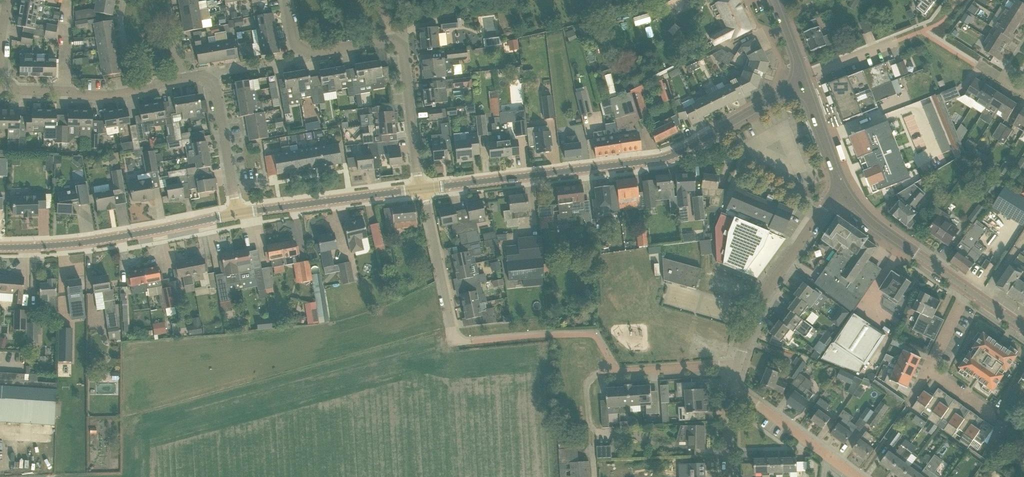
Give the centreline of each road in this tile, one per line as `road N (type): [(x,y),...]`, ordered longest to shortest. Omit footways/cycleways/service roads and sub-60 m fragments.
road 1 (tertiary): [(803,80),(649,161),(421,188)]
road 2 (residential): [(421,188),(398,40),(308,50),(288,0)]
road 3 (tertiary): [(239,214),(124,237),(0,248)]
road 4 (residential): [(739,368),(755,318),(822,209),(844,188)]
road 5 (residential): [(739,368),(599,375),(588,385),(590,435)]
road 6 (tertiary): [(421,188),(239,214)]
road 7 (residential): [(182,81),(105,96),(15,90),(8,82)]
road 8 (residential): [(239,214),(215,86),(207,78),(182,81)]
road 9 (tertiary): [(966,290),(877,224),(844,188)]
road 10 (residential): [(856,476),(734,387)]
road 11 (residential): [(453,329),(421,188)]

